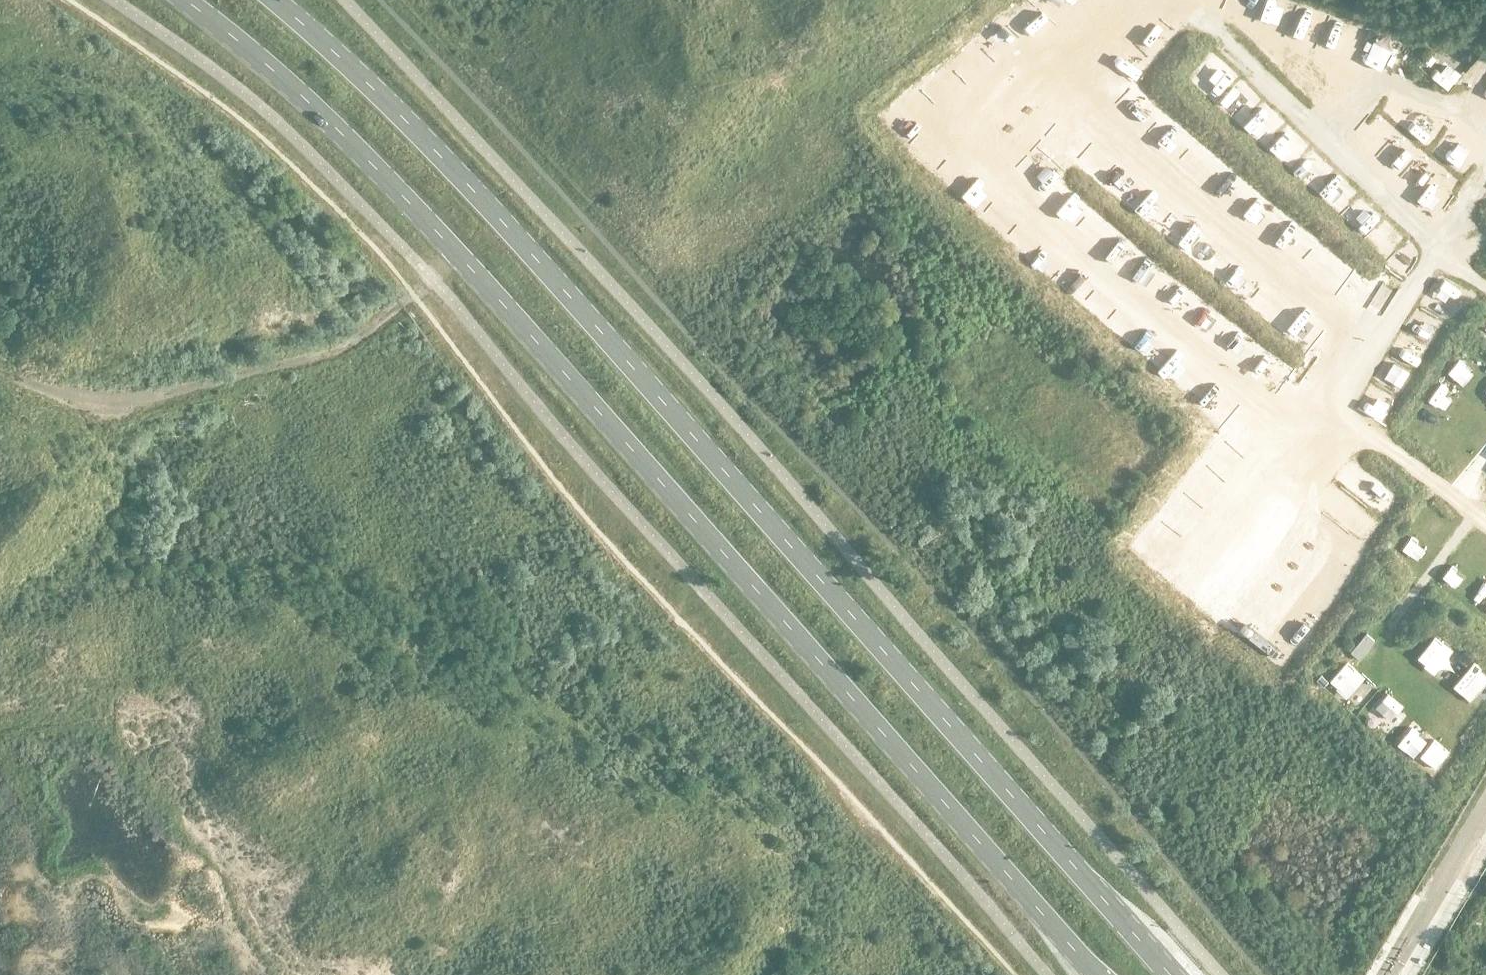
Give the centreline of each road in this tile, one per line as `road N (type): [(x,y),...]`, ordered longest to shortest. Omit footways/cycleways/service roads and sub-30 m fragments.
road 1 (primary): [(179,0),(299,96),(450,248),(1099,974)]
road 2 (primary): [(1175,974),(368,83),(273,0)]

